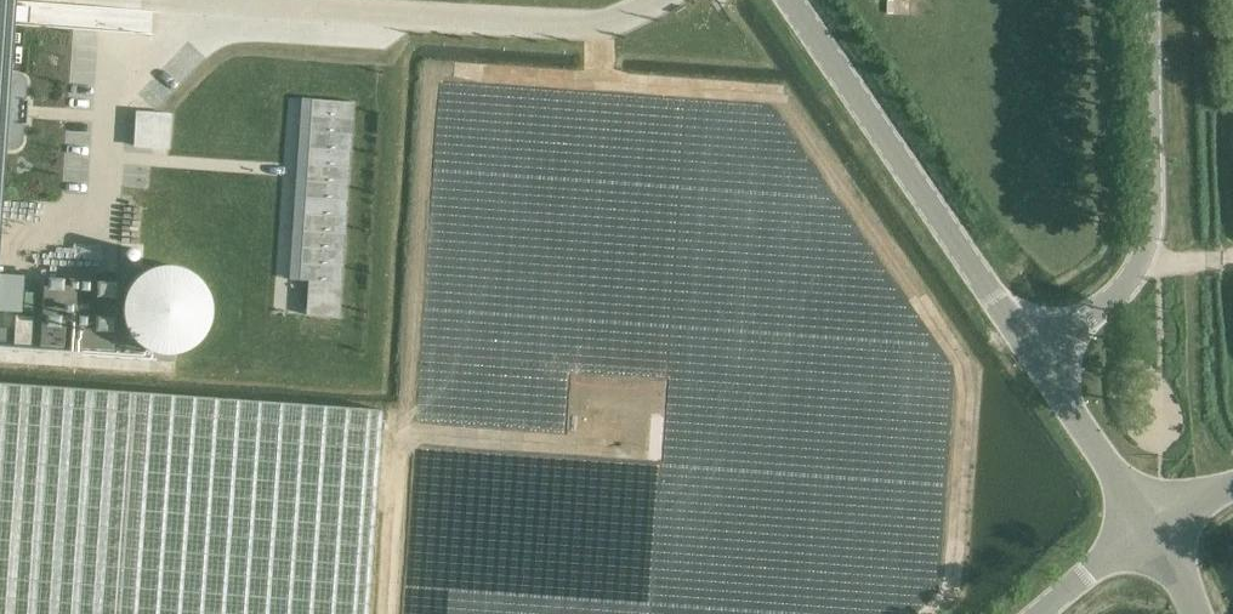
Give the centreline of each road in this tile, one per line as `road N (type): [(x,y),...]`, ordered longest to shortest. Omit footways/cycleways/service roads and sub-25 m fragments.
road 1 (tertiary): [(1035,357),(796,0)]
road 2 (unclassified): [(1035,357),(1110,300),(1144,263),(1152,208),(1148,0)]
road 3 (tertiary): [(1154,531),(1035,357)]
road 4 (unclassified): [(1034,613),(1154,531)]

